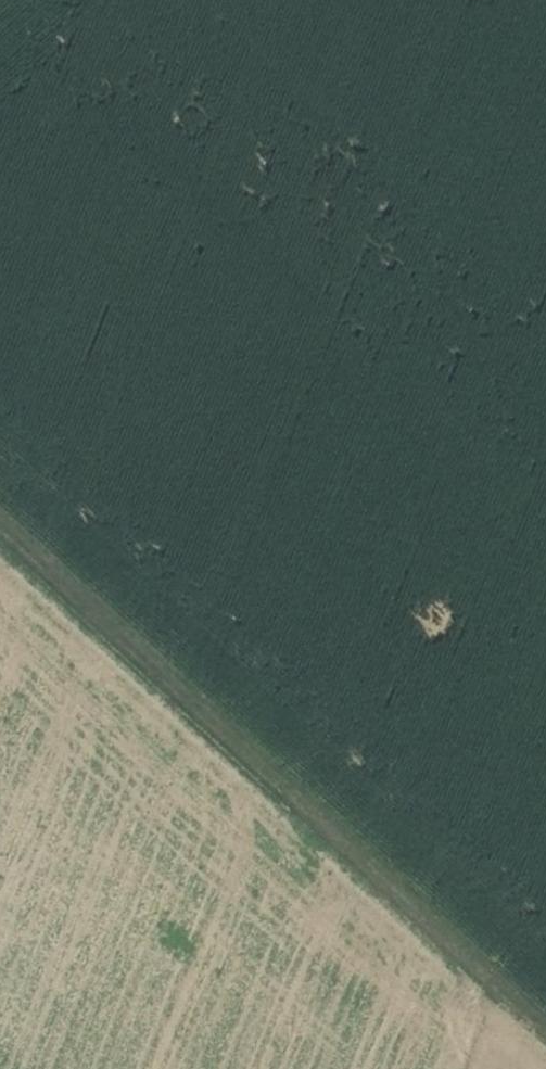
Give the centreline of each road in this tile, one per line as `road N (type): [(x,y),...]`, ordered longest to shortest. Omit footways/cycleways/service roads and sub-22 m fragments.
road 1 (track): [(545,1027),(0,525)]

